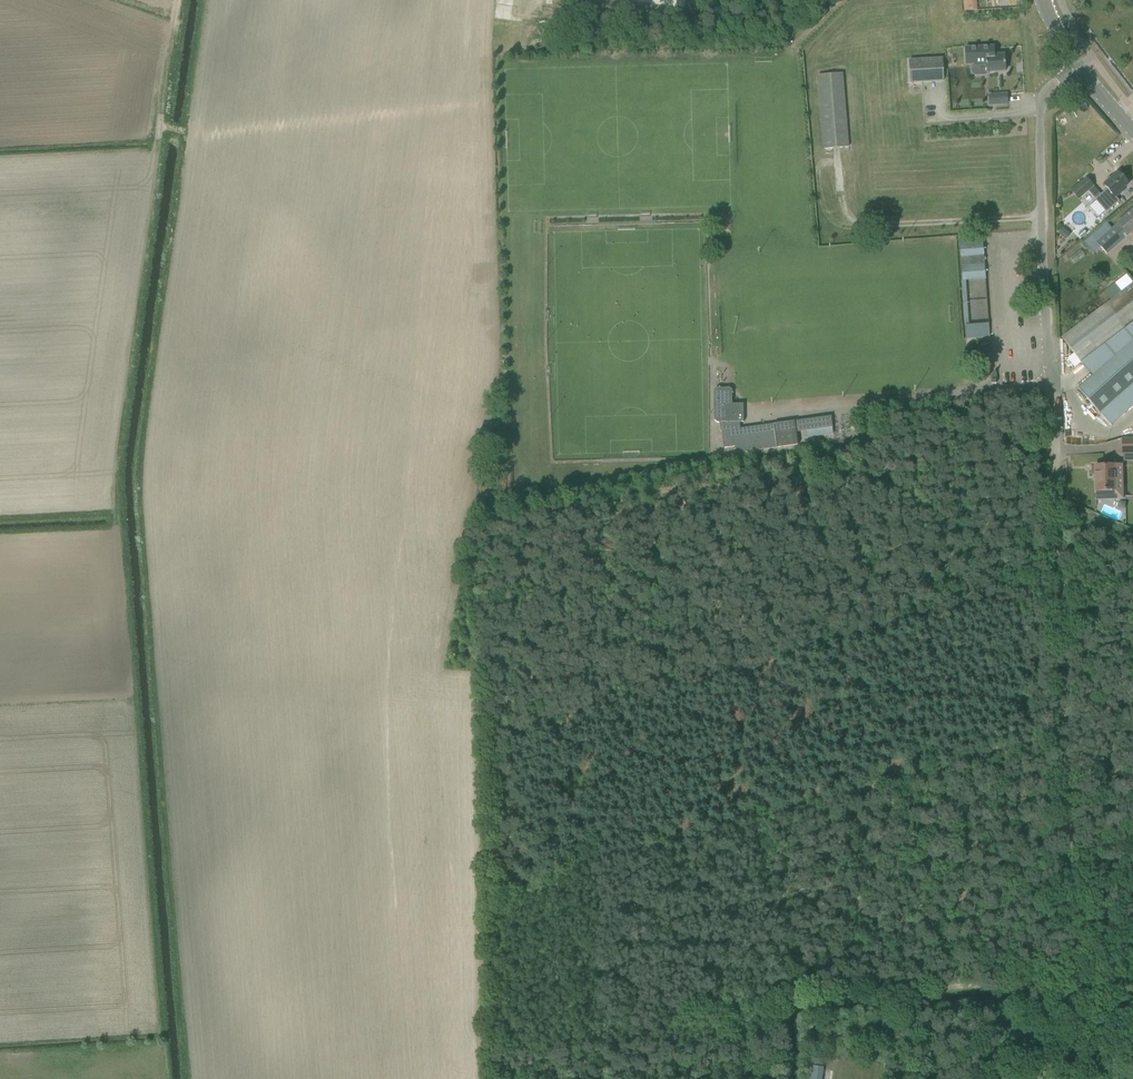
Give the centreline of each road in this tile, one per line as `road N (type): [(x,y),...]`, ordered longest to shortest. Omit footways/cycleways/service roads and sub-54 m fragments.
road 1 (track): [(1059,595),(1075,970)]
road 2 (unclassified): [(1054,392),(1041,106),(1049,87),(1079,68)]
road 3 (track): [(1059,595),(1054,392)]

